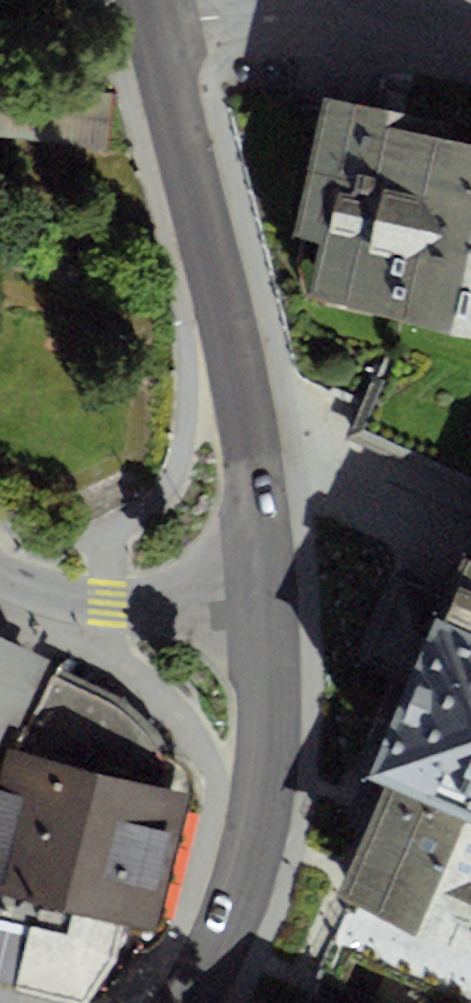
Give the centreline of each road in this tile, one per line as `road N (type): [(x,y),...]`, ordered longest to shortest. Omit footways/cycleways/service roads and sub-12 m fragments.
road 1 (tertiary): [(271,605),(255,457),(226,310),(152,30)]
road 2 (tertiary): [(188,1002),(228,927),(255,848),(271,711),(271,605)]
road 3 (residential): [(470,38),(316,11),(226,14),(152,30)]
road 4 (residential): [(271,605),(106,605),(0,577)]

